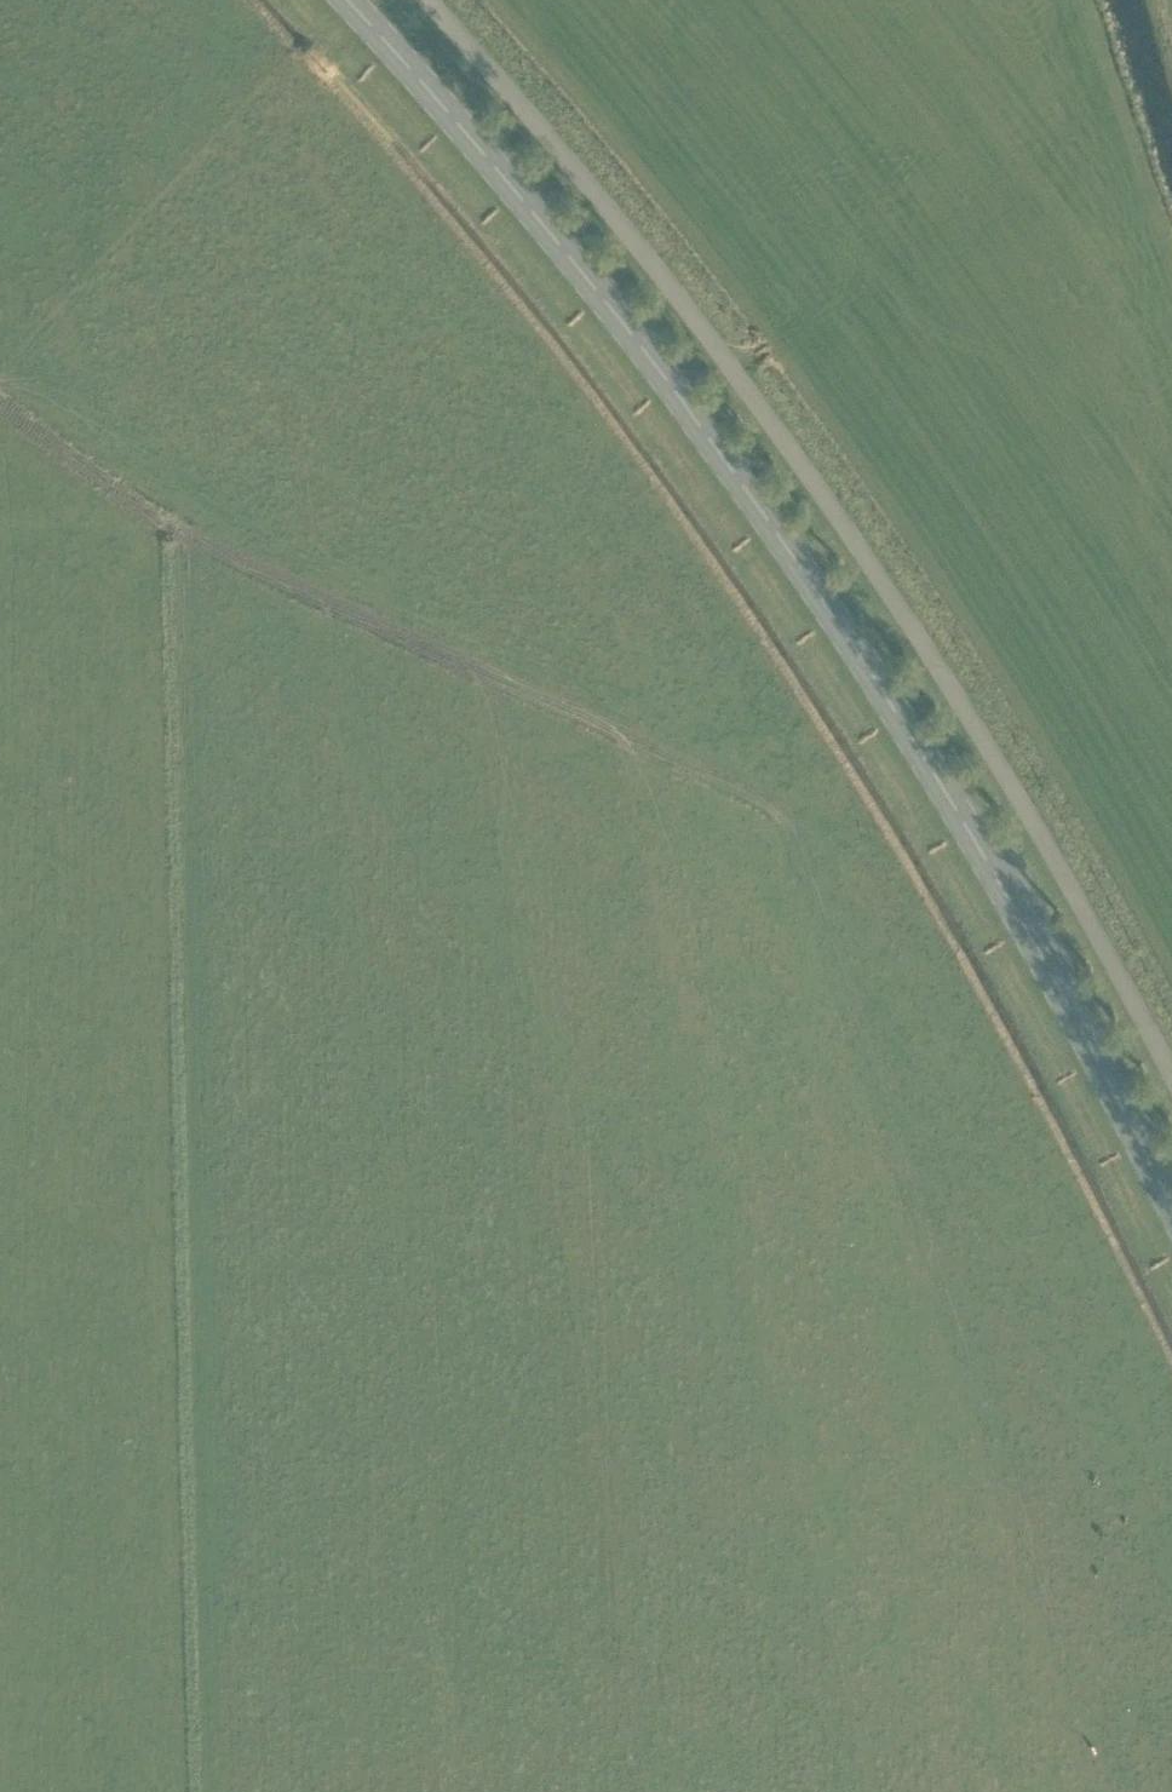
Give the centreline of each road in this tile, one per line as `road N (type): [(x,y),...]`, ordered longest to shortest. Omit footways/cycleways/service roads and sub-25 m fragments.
road 1 (secondary): [(1171,1202),(995,872),(855,645),(644,347),(349,0)]
road 2 (unclassified): [(1171,1068),(1017,793),(832,503),(657,268),(430,0)]

